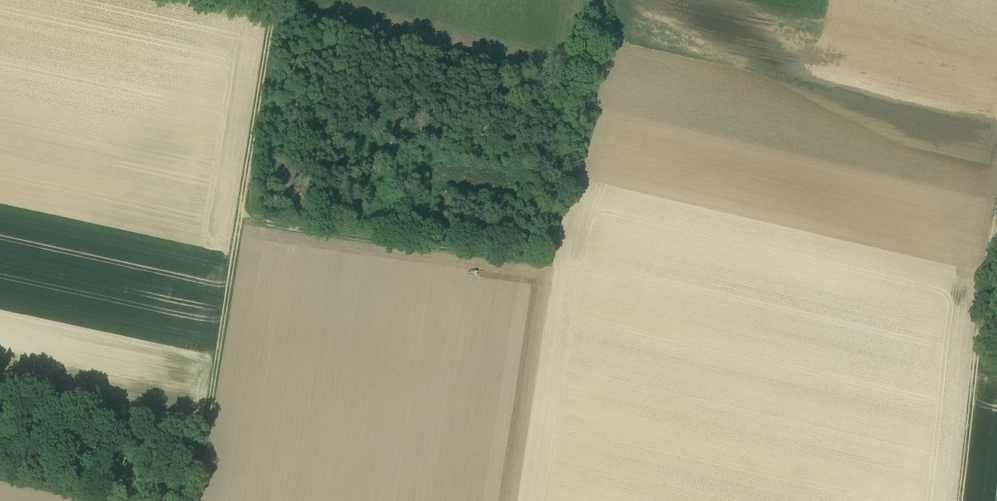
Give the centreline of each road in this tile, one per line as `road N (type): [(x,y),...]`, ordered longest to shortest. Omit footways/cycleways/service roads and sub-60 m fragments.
road 1 (track): [(277,0),(194,500)]
road 2 (track): [(242,218),(544,261)]
road 3 (track): [(959,500),(996,256)]

